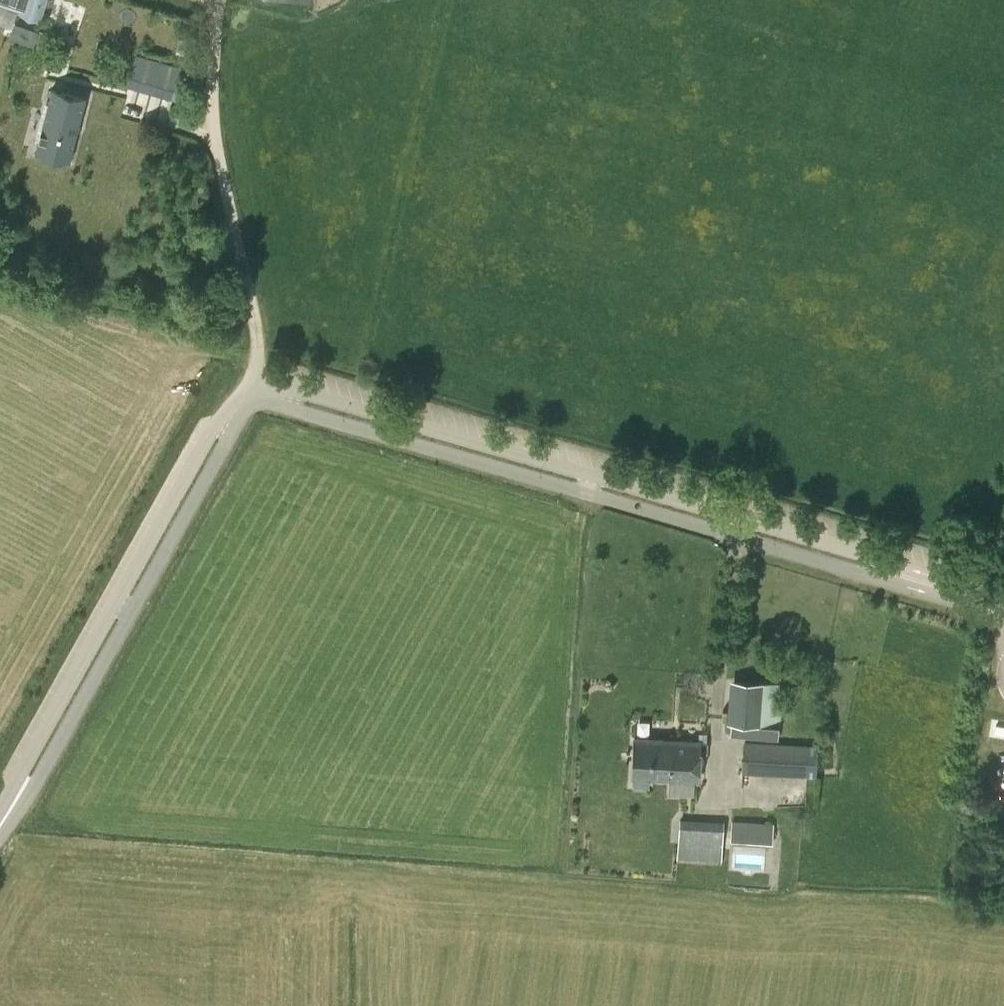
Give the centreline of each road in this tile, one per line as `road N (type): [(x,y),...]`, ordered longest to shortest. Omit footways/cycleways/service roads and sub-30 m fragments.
road 1 (unclassified): [(906,579),(838,550),(255,384),(227,404),(0,814)]
road 2 (unclassified): [(0,830),(32,793),(239,415),(257,403),(906,579)]

